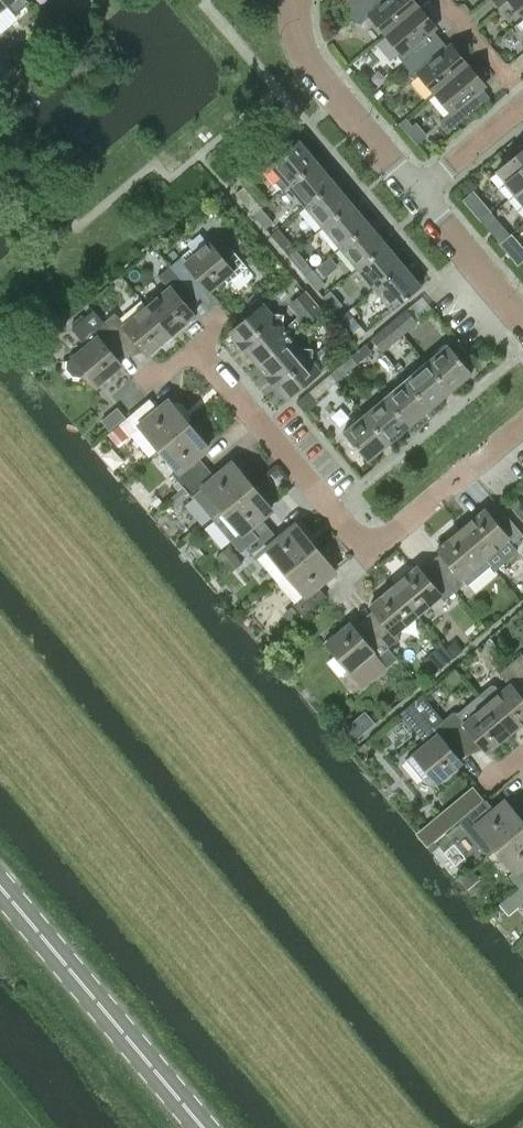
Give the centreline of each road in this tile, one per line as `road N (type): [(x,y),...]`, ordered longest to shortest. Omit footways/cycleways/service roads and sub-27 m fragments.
road 1 (residential): [(194,344),(365,544),(385,536),(522,420)]
road 2 (secondary): [(204,1127),(0,886)]
road 3 (residential): [(415,197),(295,56),(286,0)]
road 4 (residential): [(522,324),(415,197)]
road 5 (residential): [(415,197),(522,110)]

